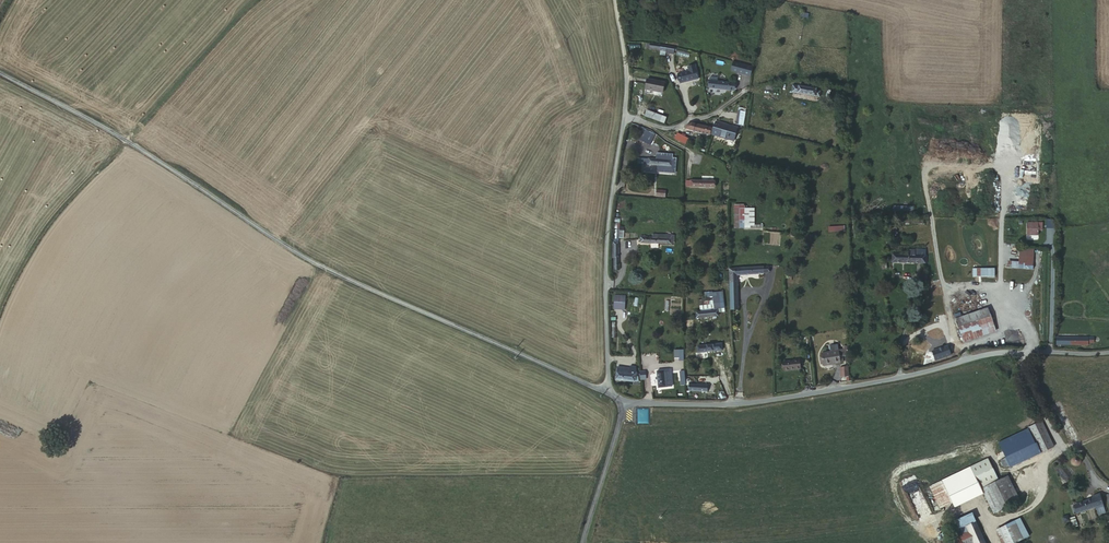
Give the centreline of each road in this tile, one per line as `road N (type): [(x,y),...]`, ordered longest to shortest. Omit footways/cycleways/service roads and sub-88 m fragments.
road 1 (unclassified): [(0,73),(119,136),(311,260),(611,396)]
road 2 (unclassified): [(618,400),(738,404),(1022,353)]
road 3 (residential): [(611,396),(606,259),(627,73)]
road 4 (unclassified): [(618,400),(581,542)]

